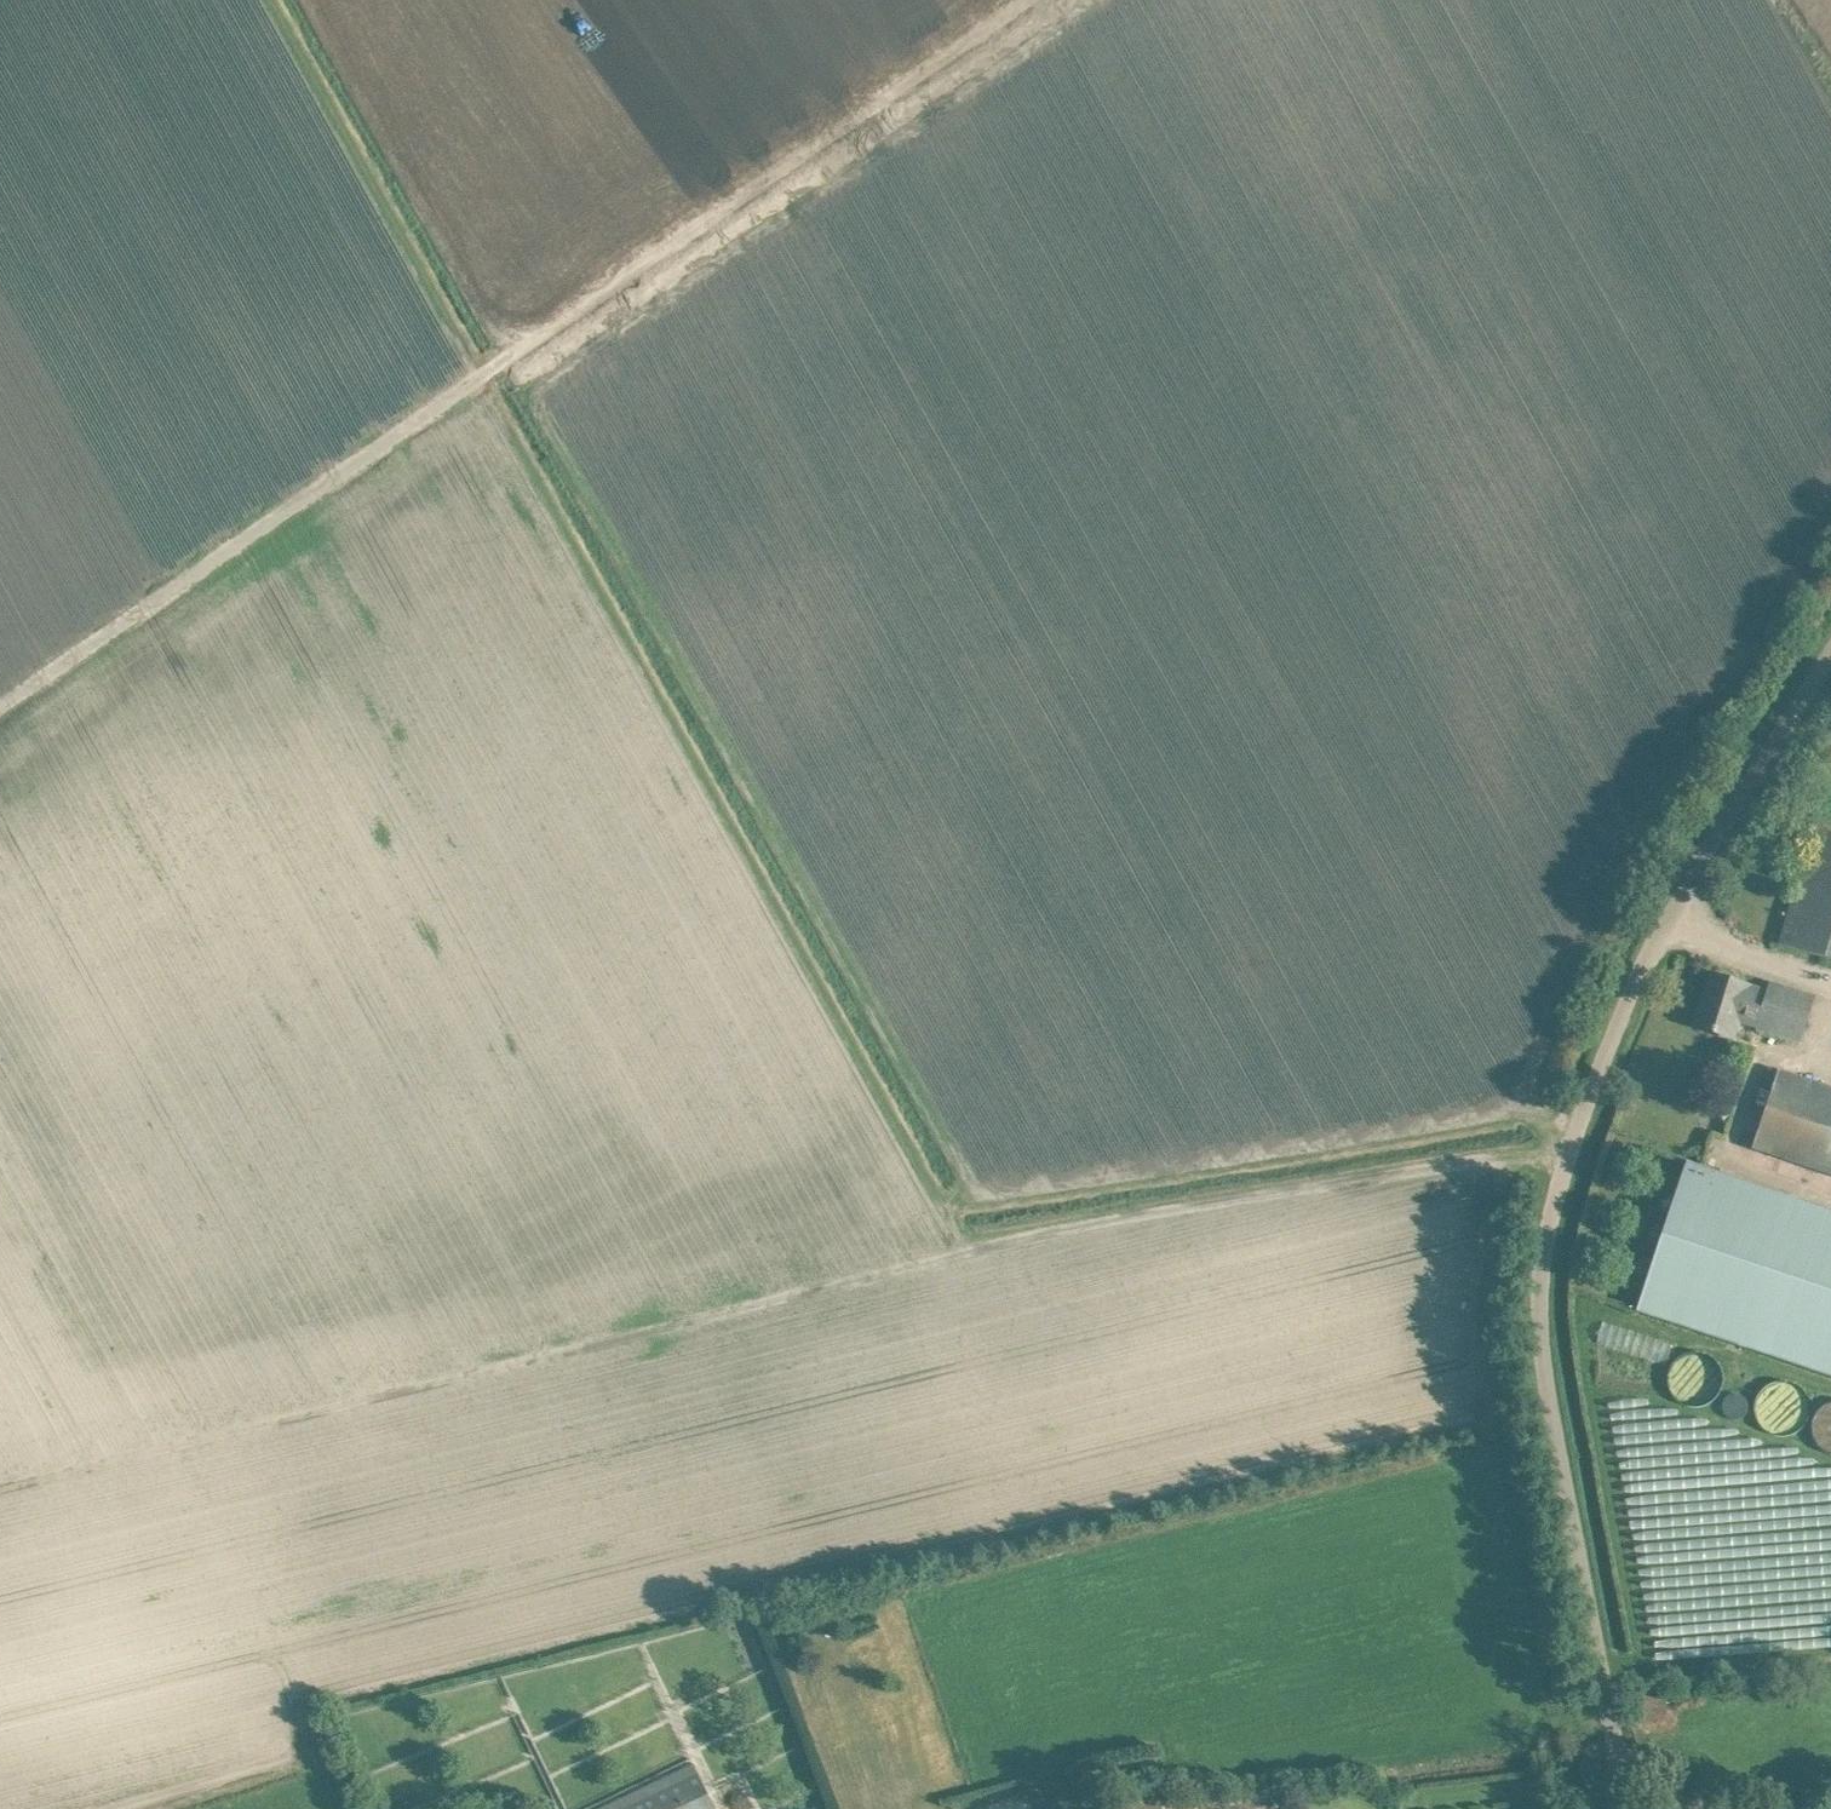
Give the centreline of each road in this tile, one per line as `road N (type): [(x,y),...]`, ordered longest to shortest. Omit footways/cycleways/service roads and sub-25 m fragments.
road 1 (residential): [(1620,1808),(1536,1347),(1544,1218),(1572,1121),(1648,960),(1830,658)]

